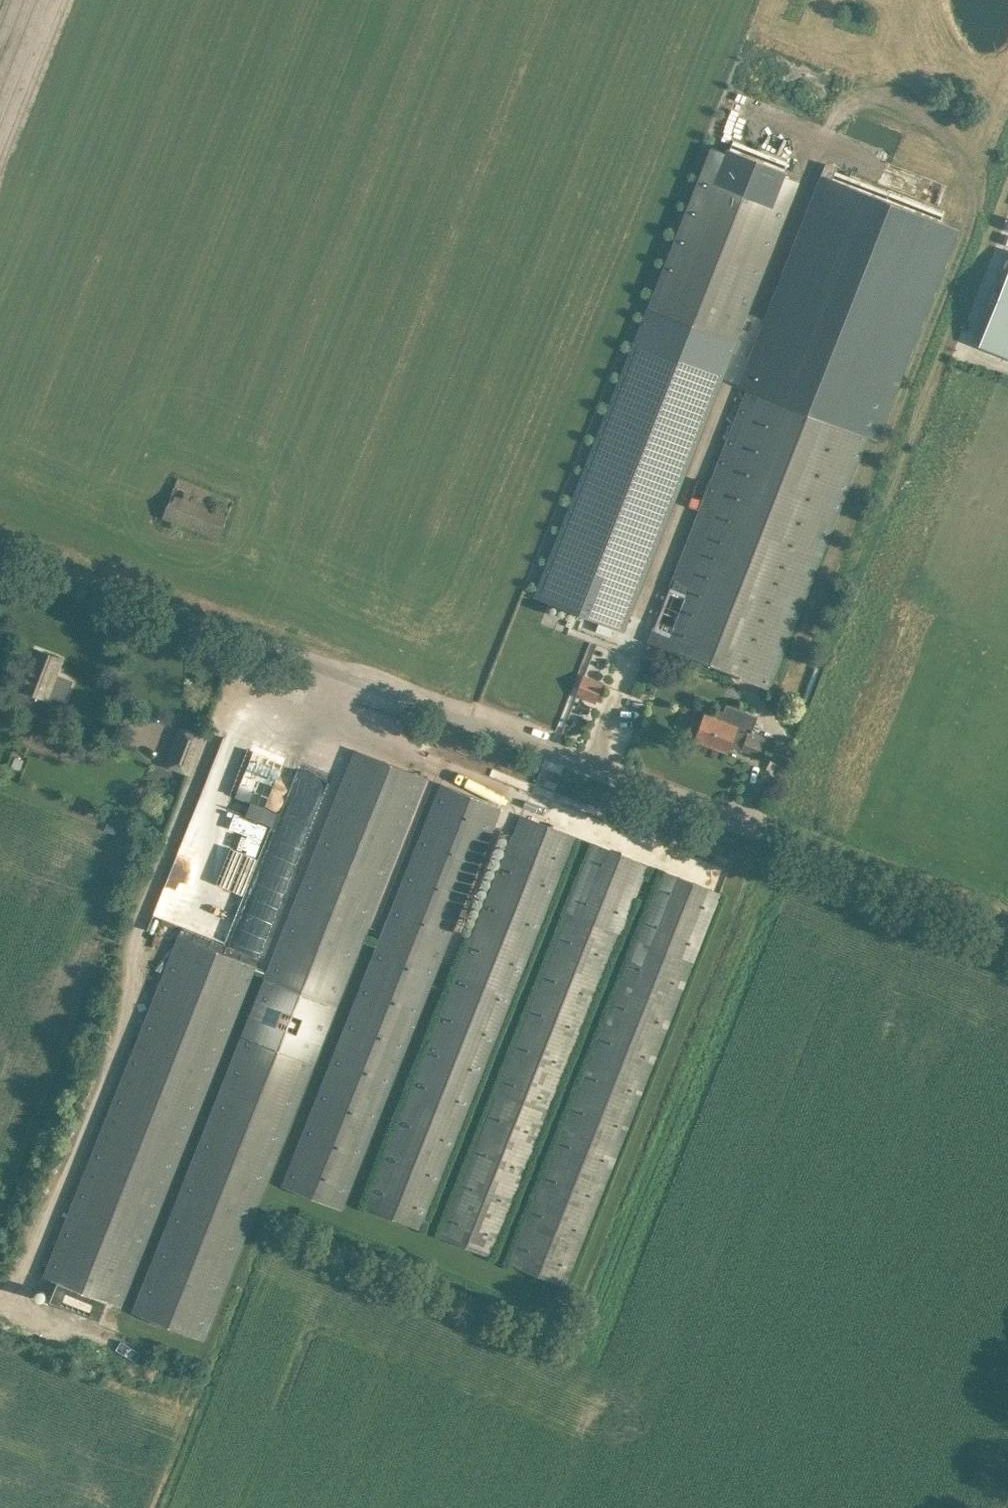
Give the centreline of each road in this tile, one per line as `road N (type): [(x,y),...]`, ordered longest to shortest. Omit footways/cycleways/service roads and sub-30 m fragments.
road 1 (unclassified): [(1007,923),(0,543)]

